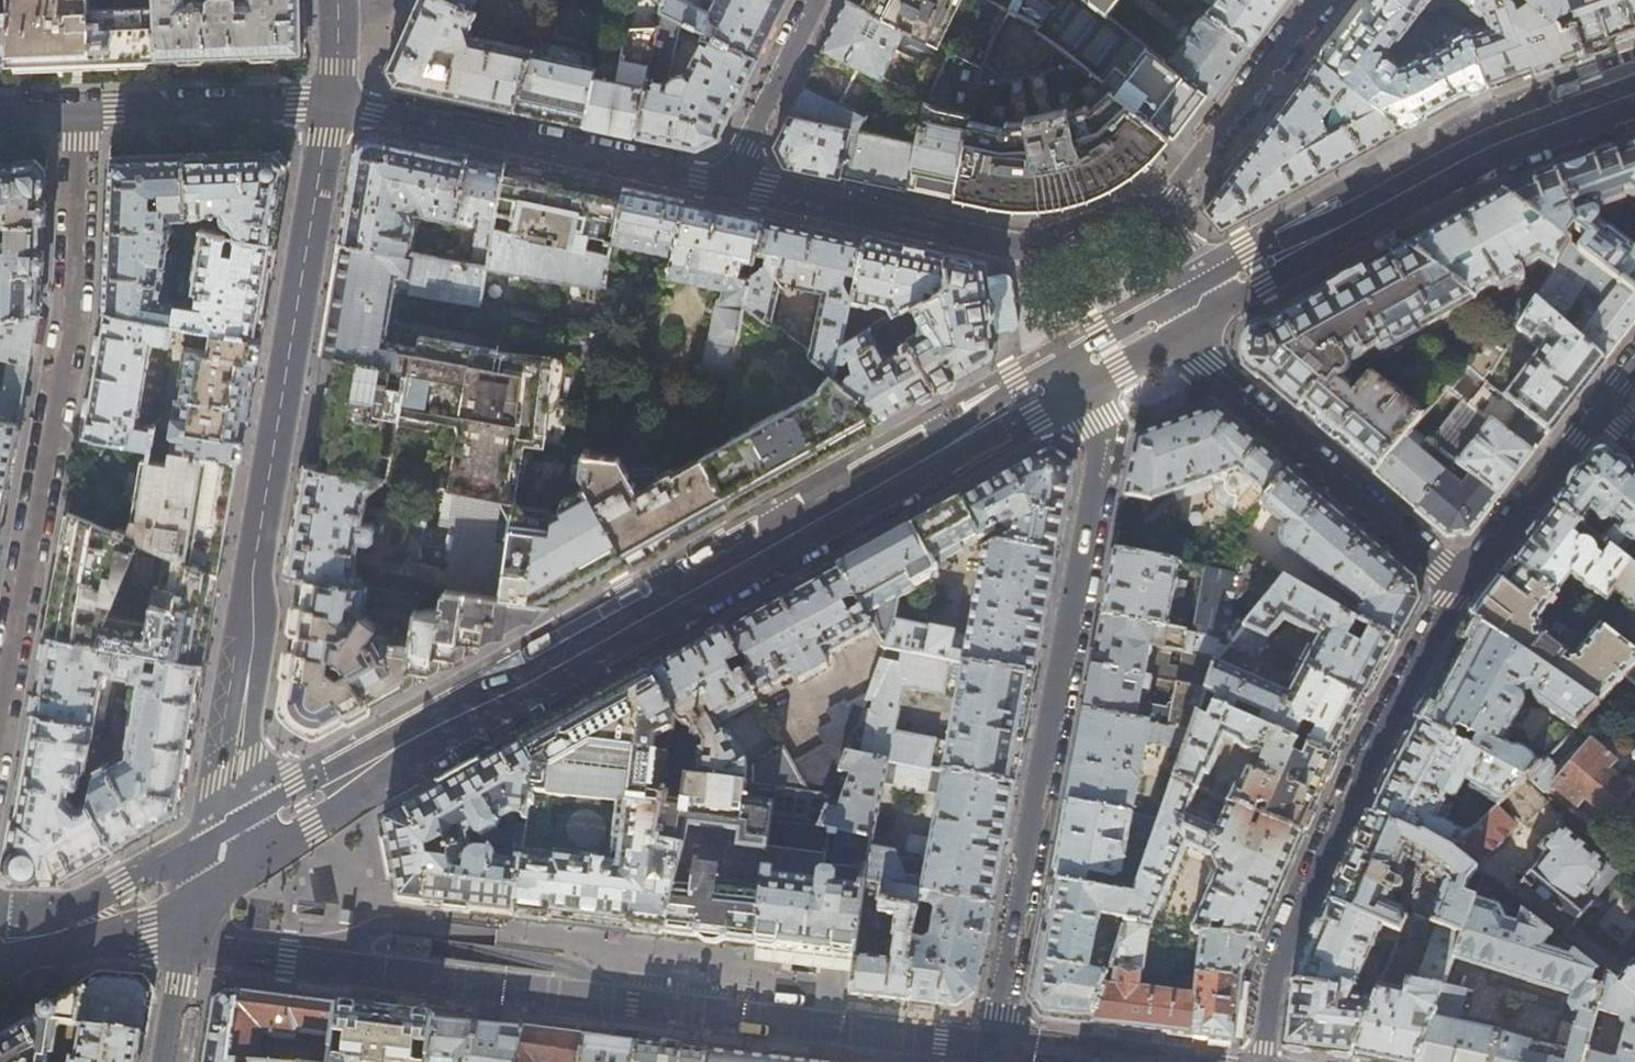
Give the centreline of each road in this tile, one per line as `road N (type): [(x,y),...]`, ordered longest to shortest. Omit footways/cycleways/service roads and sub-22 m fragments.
road 1 (secondary): [(226,844),(1087,364)]
road 2 (tertiary): [(186,942),(992,1047)]
road 3 (tertiary): [(331,100),(226,844)]
road 4 (residential): [(1087,364),(1100,445),(992,1047)]
road 5 (residential): [(0,722),(73,316),(78,112)]
road 6 (residential): [(1262,1061),(1268,980),(1357,772),(1459,582)]
road 7 (secondary): [(1218,289),(1473,156),(1634,93)]
road 8 (residential): [(1158,210),(1122,211),(1033,245),(1003,244),(732,183)]
road 9 (residential): [(331,100),(732,183)]
road 10 (residential): [(1175,314),(1202,367),(1459,582)]
road 11 (residential): [(1317,0),(1158,210)]
road 12 (residential): [(331,100),(78,112)]
road 13 (secondary): [(226,844),(166,859),(4,939)]
road 14 (residential): [(1459,582),(1602,403)]
road 15 (residential): [(732,183),(741,146),(816,0)]
road 16 (secondary): [(119,939),(179,904),(226,844)]
road 17 (residential): [(186,942),(169,1061)]

